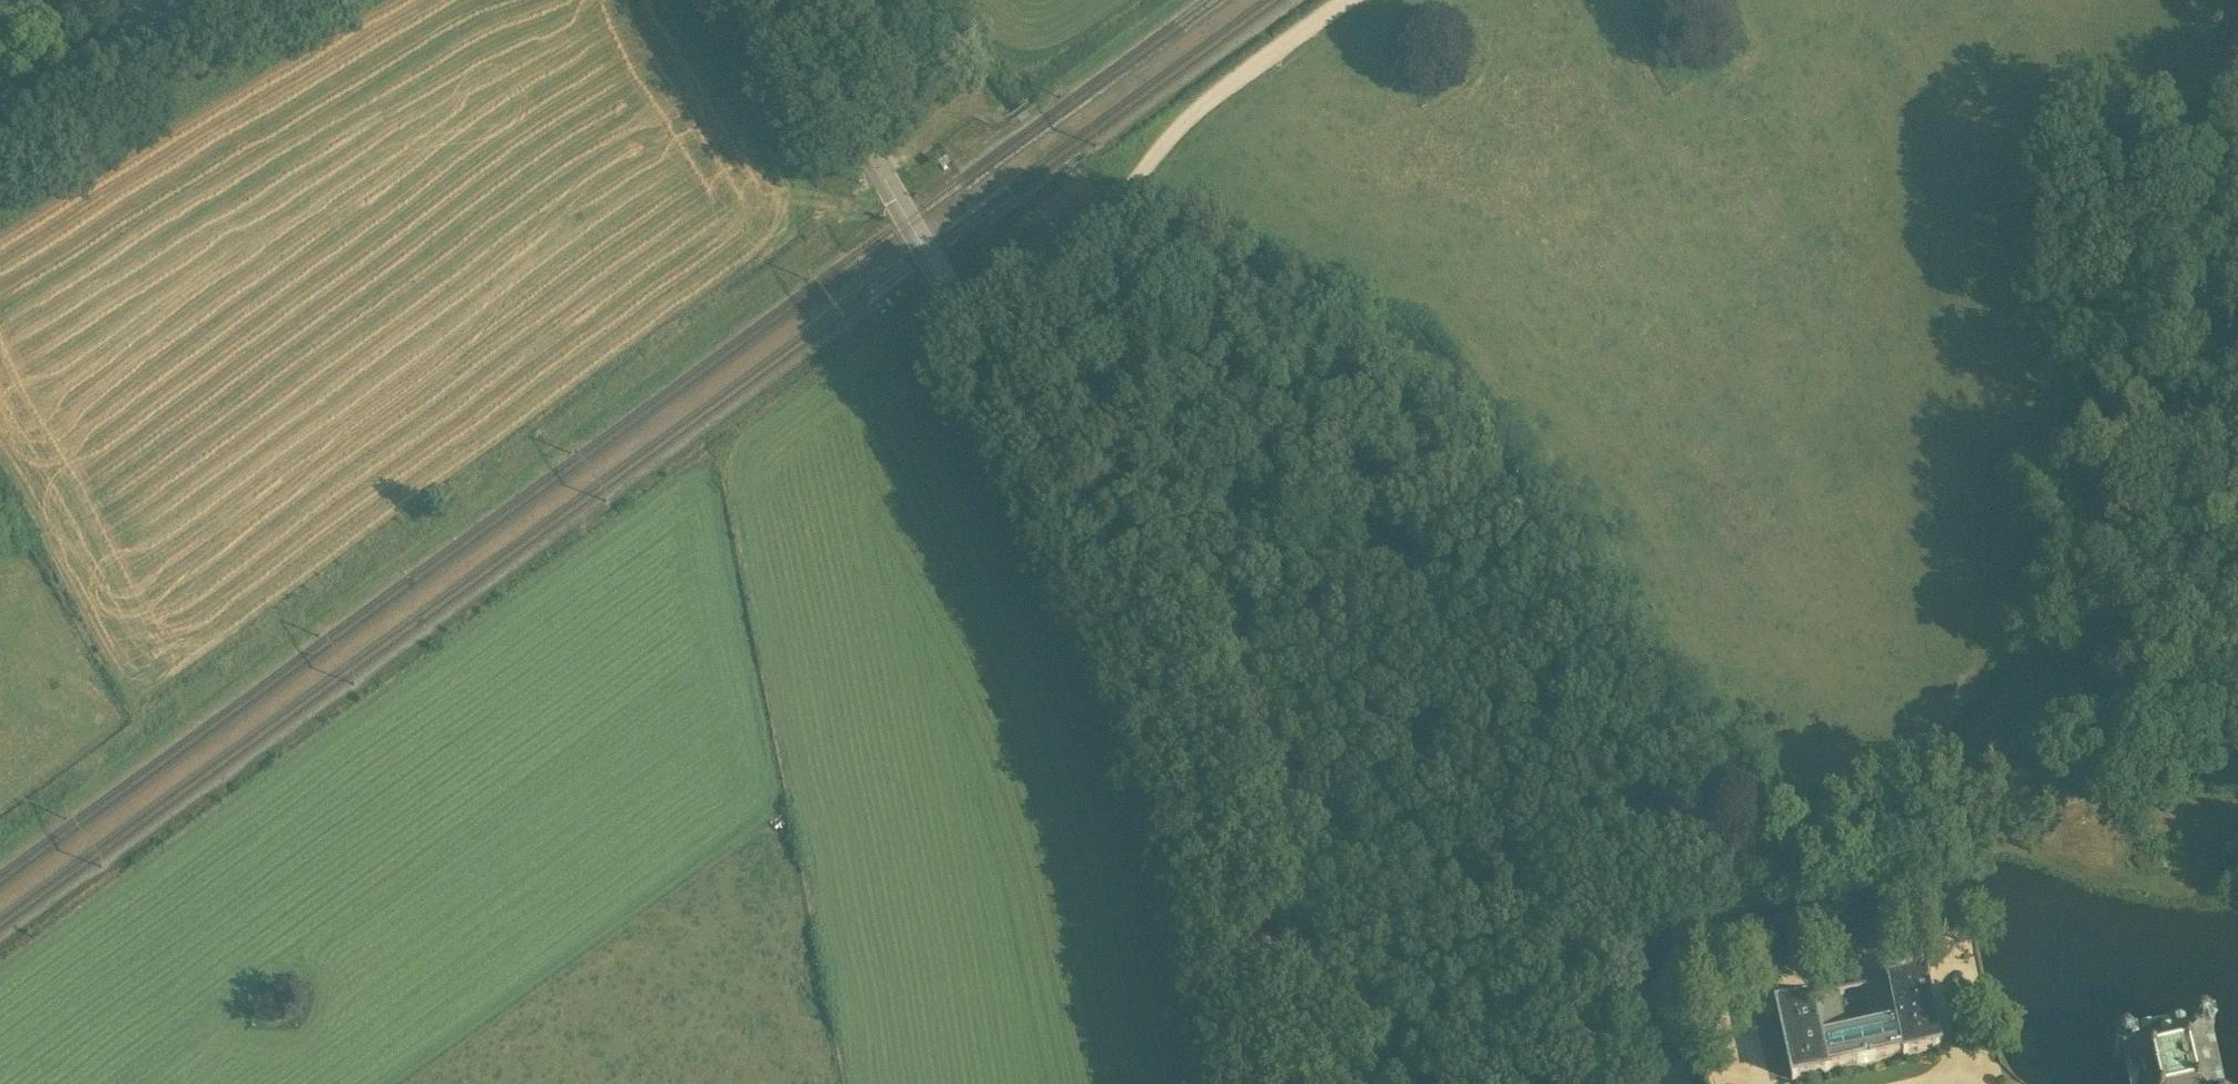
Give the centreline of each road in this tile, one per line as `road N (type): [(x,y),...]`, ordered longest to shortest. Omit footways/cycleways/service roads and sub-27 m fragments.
road 1 (unclassified): [(1269,1083),(1211,851),(1124,614),(933,249),(779,0)]
road 2 (track): [(2237,760),(1712,879)]
road 3 (track): [(960,305),(1074,243),(1120,205),(1199,110),(1347,0)]
road 4 (track): [(1249,985),(1598,904)]
road 5 (secondary): [(0,119),(200,0)]
road 6 (track): [(2237,304),(2156,283),(2013,304)]

